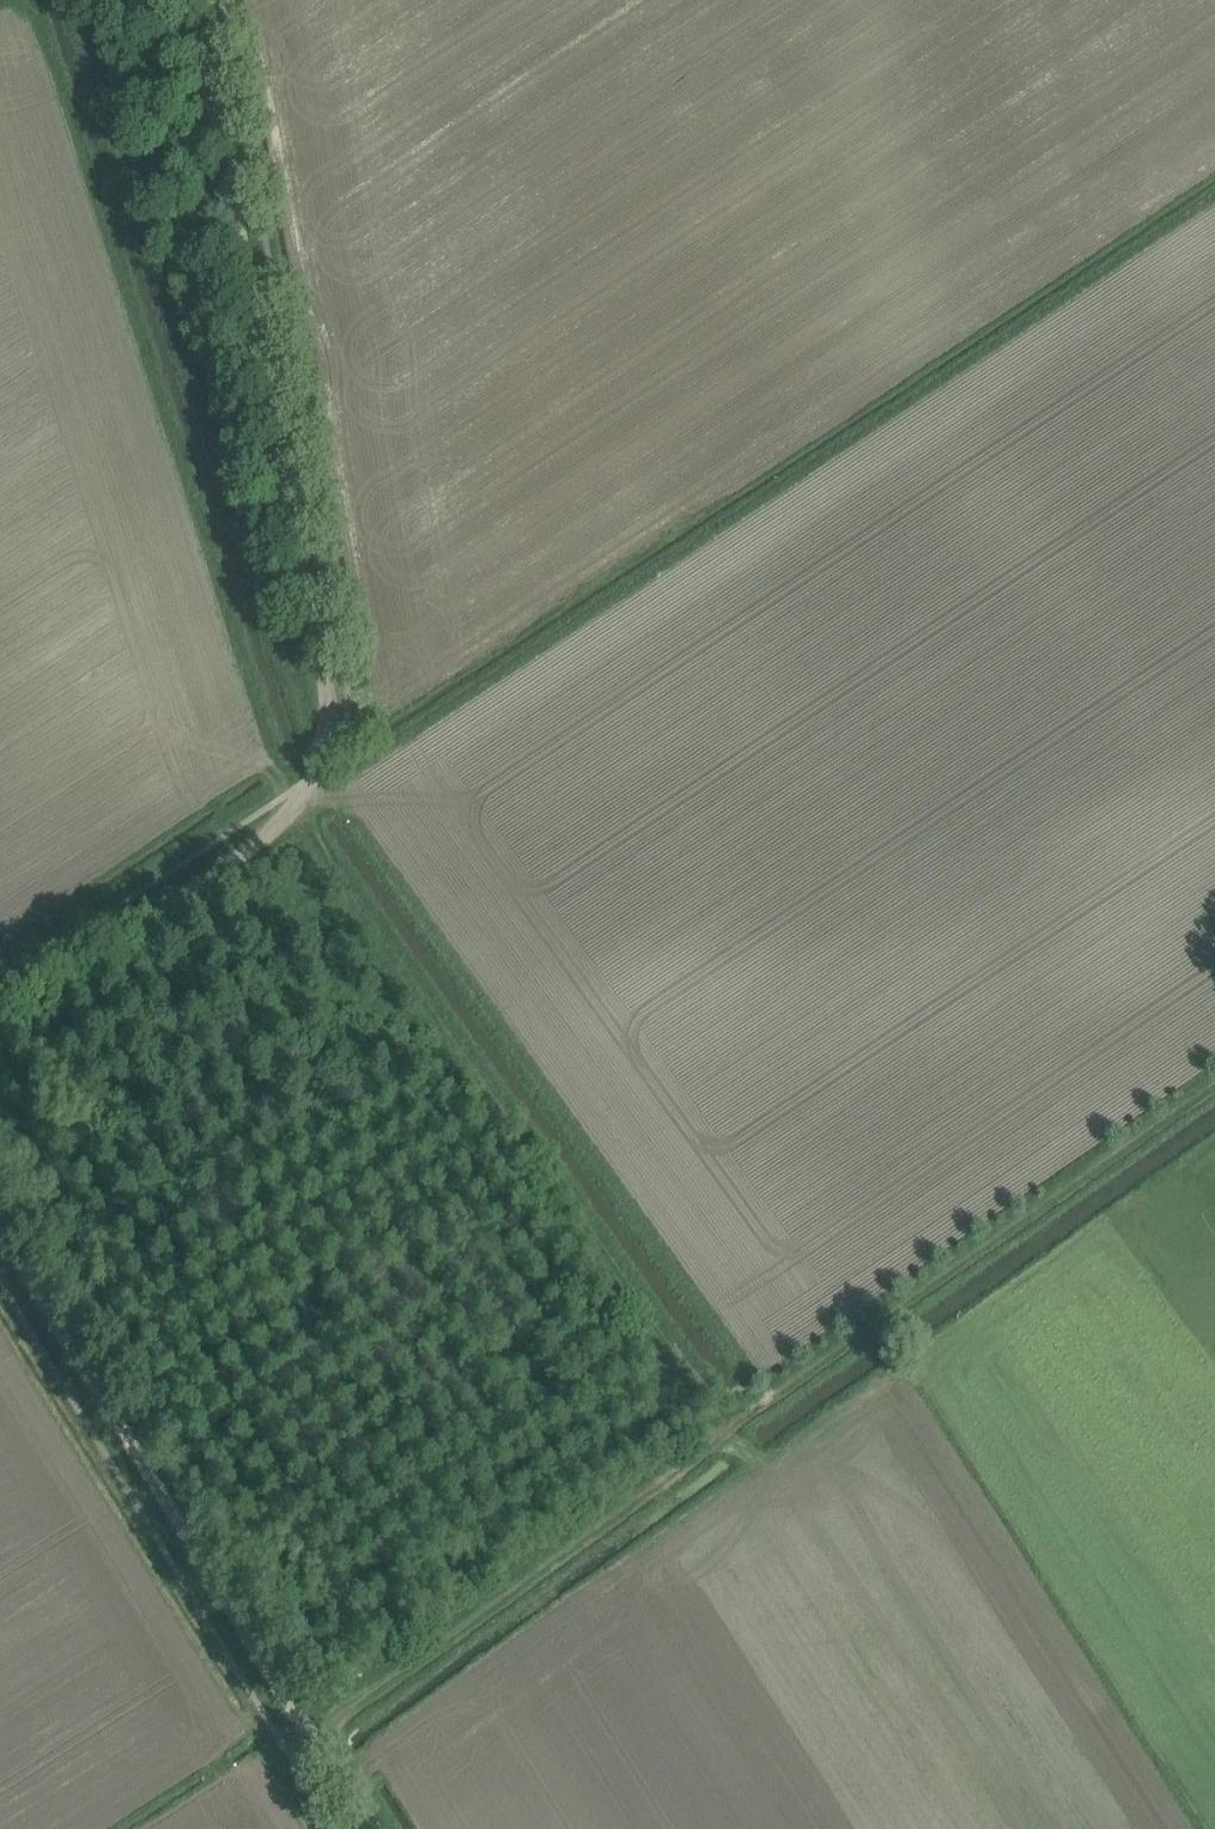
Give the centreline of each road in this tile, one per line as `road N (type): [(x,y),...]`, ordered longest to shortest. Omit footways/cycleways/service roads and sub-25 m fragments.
road 1 (track): [(0,1007),(135,929),(293,811),(325,756),(329,717),(195,0)]
road 2 (track): [(311,1738),(0,1231)]
road 3 (track): [(311,1738),(760,1414)]

